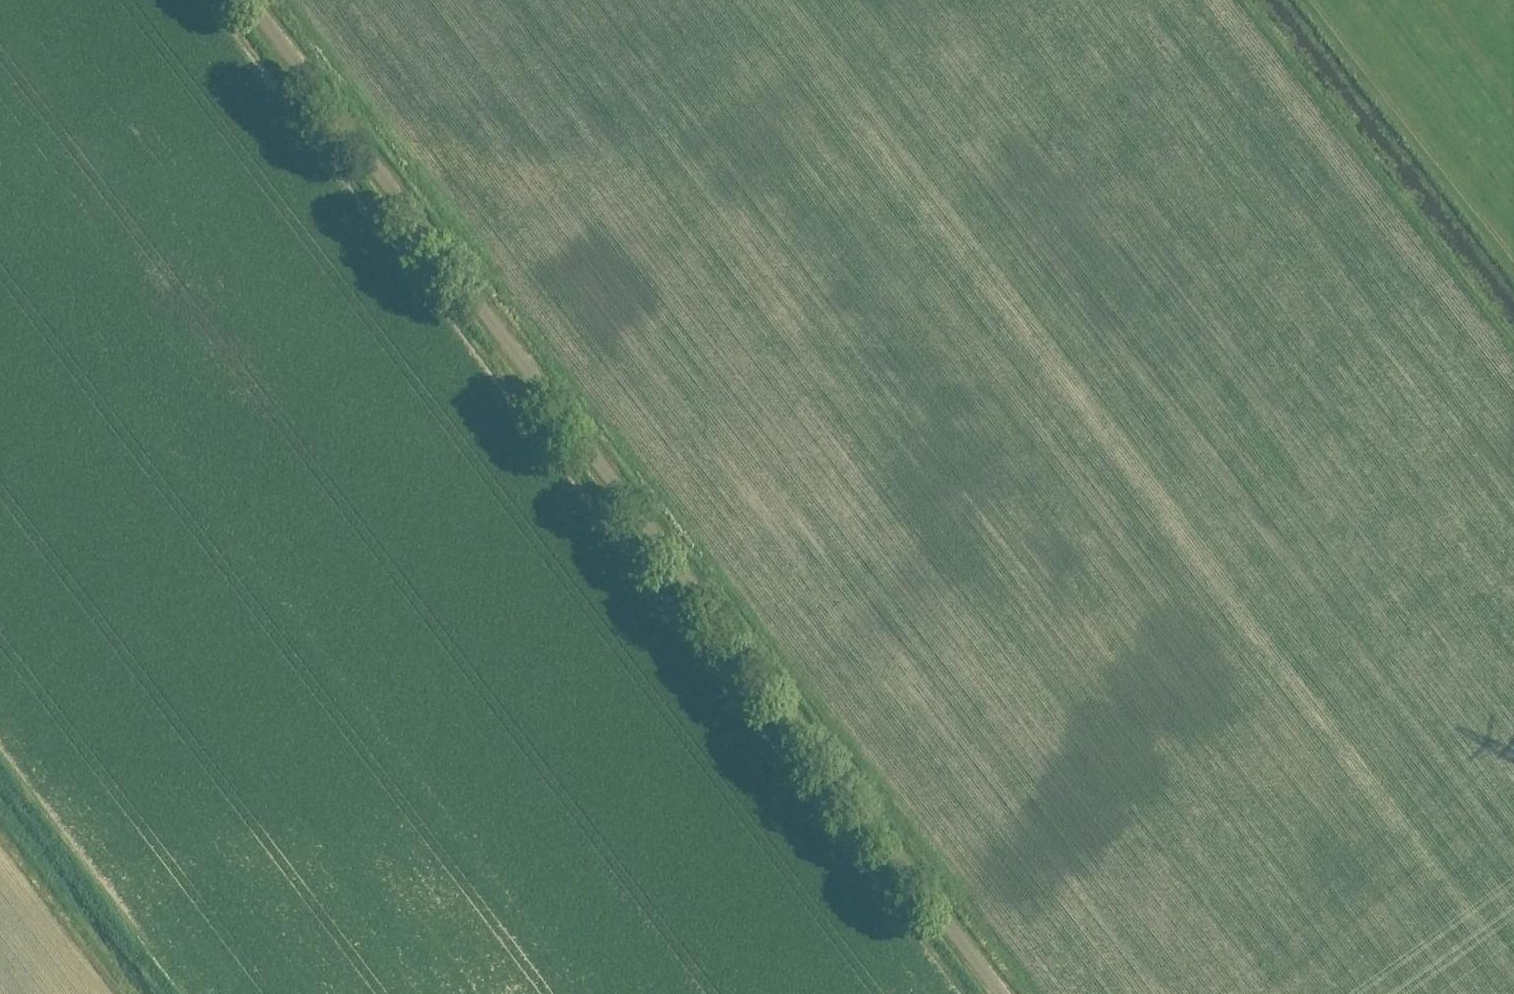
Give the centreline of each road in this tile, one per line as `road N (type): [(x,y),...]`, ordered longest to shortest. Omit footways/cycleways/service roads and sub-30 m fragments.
road 1 (unclassified): [(998,993),(246,0)]

